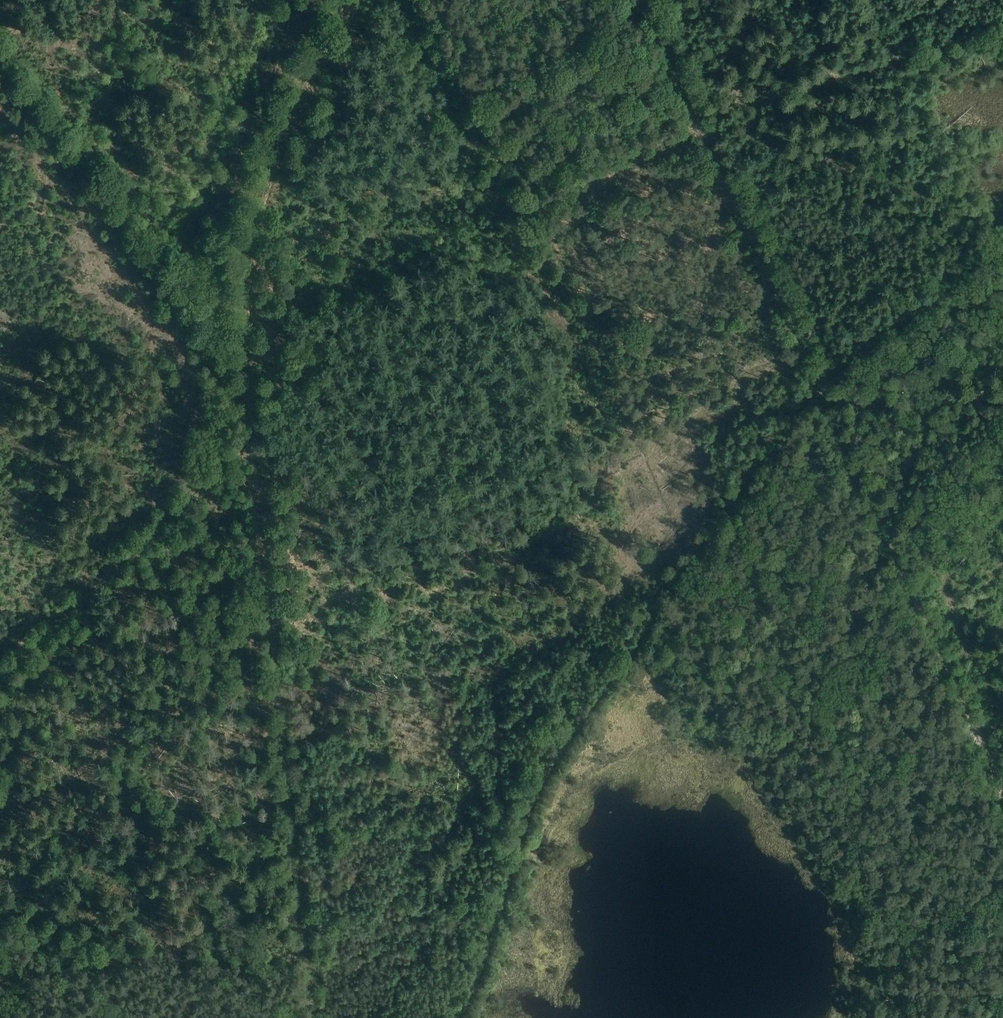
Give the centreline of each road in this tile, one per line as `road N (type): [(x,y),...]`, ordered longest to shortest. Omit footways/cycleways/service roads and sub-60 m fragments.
road 1 (track): [(352,0),(267,187),(242,307),(244,440),(0,682)]
road 2 (track): [(886,531),(697,115)]
road 3 (track): [(1002,35),(697,115)]
road 4 (track): [(697,115),(645,0)]

